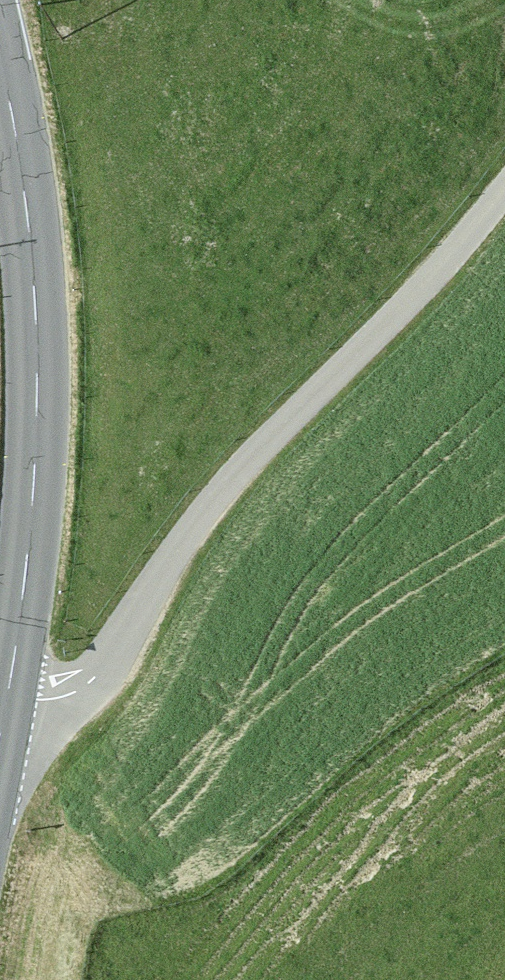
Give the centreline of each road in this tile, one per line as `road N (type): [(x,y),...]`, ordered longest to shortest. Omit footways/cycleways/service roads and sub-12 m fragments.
road 1 (track): [(7,701),(44,701),(90,683),(170,557),(240,467),(399,311),(504,187)]
road 2 (secondary): [(0,736),(28,558),(39,326),(0,45)]

